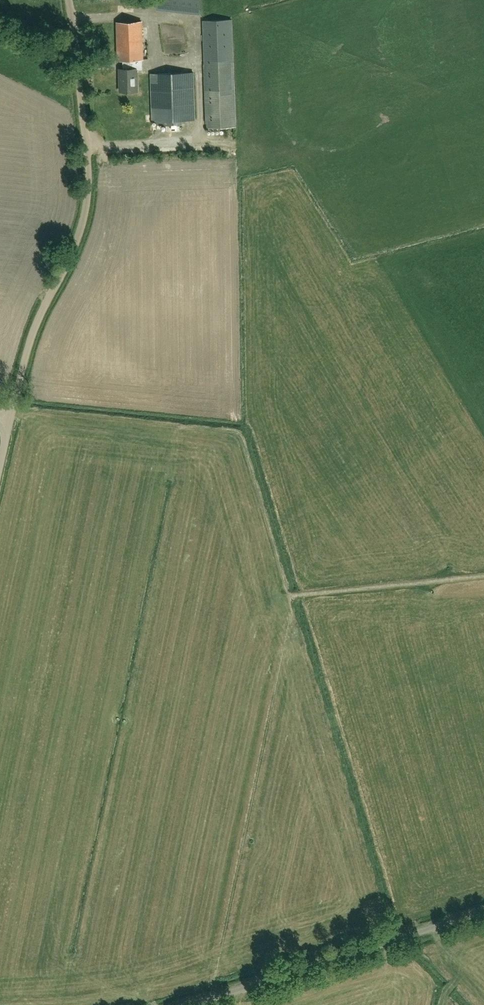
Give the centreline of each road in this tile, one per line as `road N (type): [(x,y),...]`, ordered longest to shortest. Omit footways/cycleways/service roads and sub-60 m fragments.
road 1 (unclassified): [(11,417),(32,335),(88,212),(72,0)]
road 2 (unclassified): [(185,1004),(483,911)]

